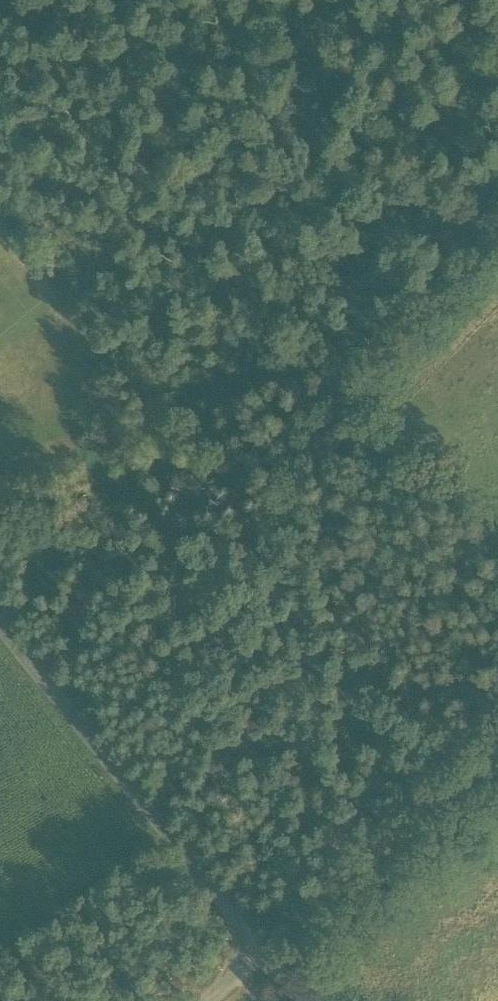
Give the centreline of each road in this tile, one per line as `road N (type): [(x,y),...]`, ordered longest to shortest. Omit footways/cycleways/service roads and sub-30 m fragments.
road 1 (unclassified): [(0,634),(238,926),(235,965),(206,1000)]
road 2 (track): [(322,1000),(271,961),(241,951),(288,931),(474,774)]

